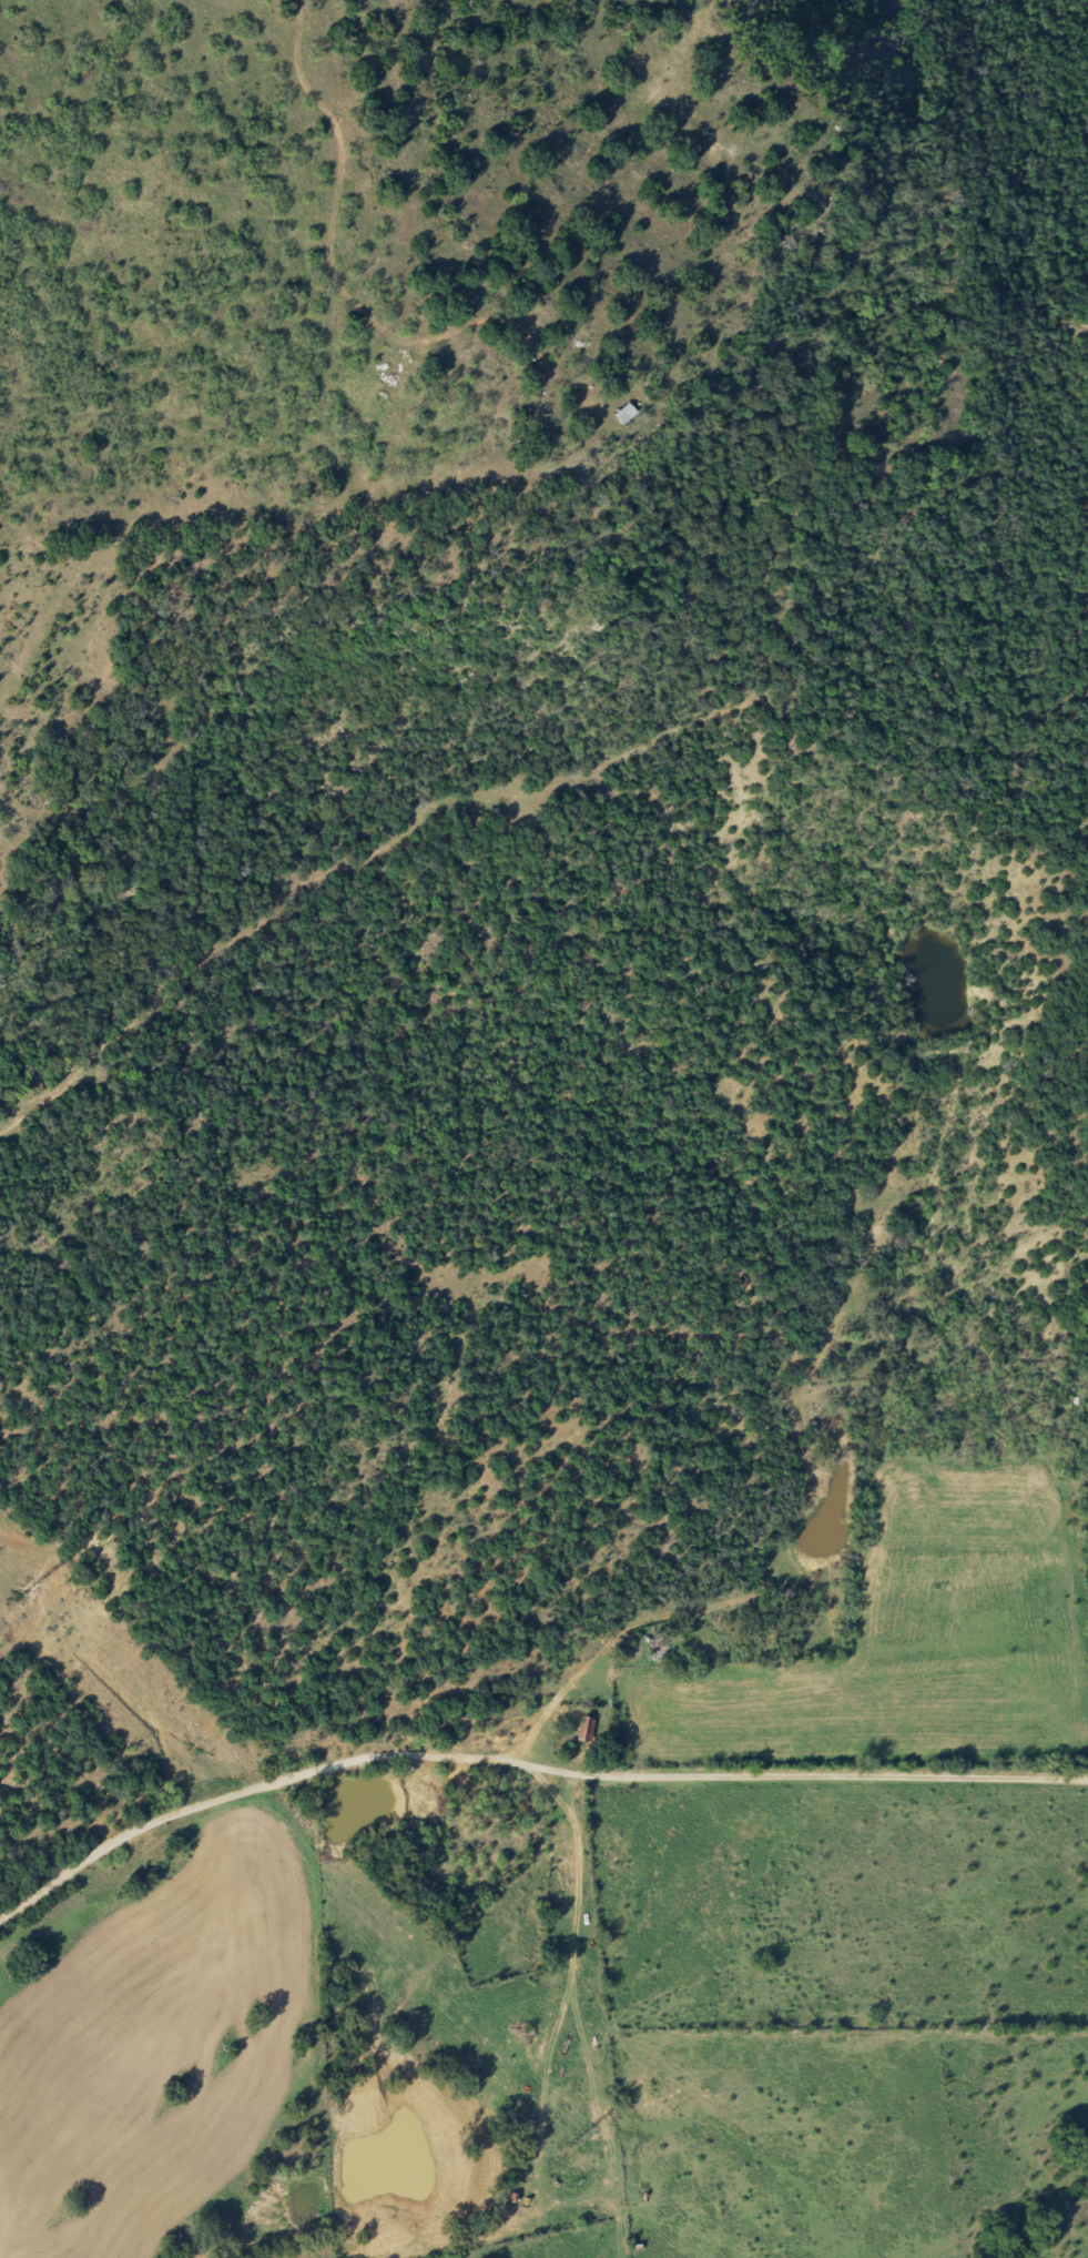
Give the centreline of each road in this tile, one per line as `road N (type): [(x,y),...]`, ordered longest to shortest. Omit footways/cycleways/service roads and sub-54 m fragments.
road 1 (residential): [(0,1919),(173,1805),(364,1745),(580,1772),(1087,1778)]

